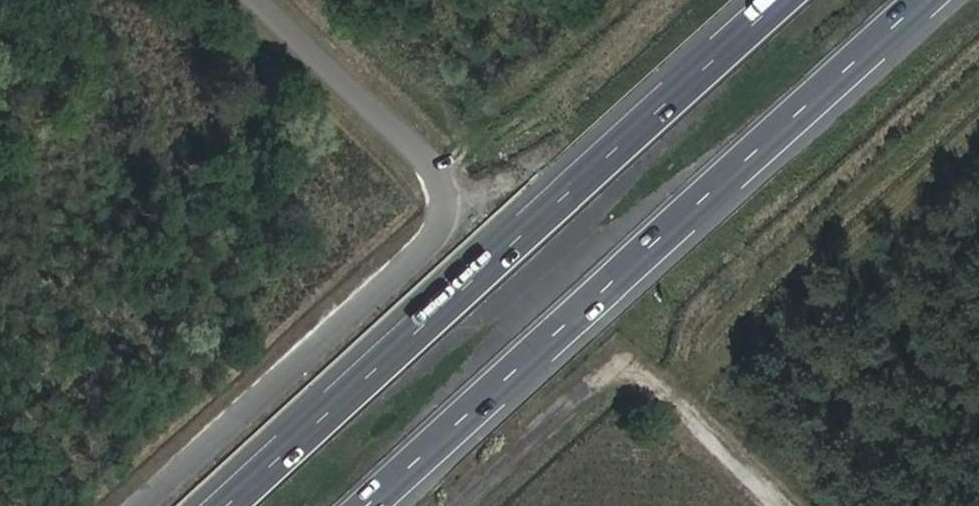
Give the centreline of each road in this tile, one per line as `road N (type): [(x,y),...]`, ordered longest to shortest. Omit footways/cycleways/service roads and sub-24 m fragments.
road 1 (motorway): [(373,505),(927,0)]
road 2 (motorway): [(781,0),(231,505)]
road 3 (unclassified): [(148,505),(408,272),(439,238),(453,208),(449,184),(425,149),(268,0)]
road 4 (track): [(778,505),(636,368),(618,365),(465,505)]

